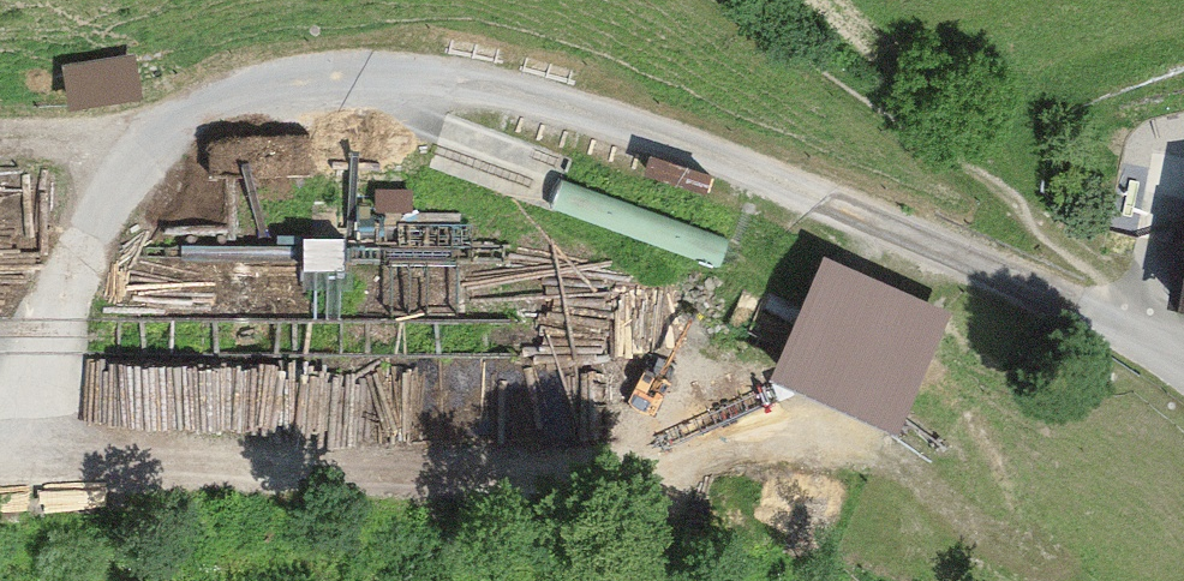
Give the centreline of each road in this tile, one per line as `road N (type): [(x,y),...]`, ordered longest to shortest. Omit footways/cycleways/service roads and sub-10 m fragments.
road 1 (residential): [(21,457),(62,292),(139,141),(259,91),(377,79),(532,94),(790,177),(1153,340),(1183,366)]
road 2 (residential): [(21,457),(626,465),(705,386),(885,459)]

